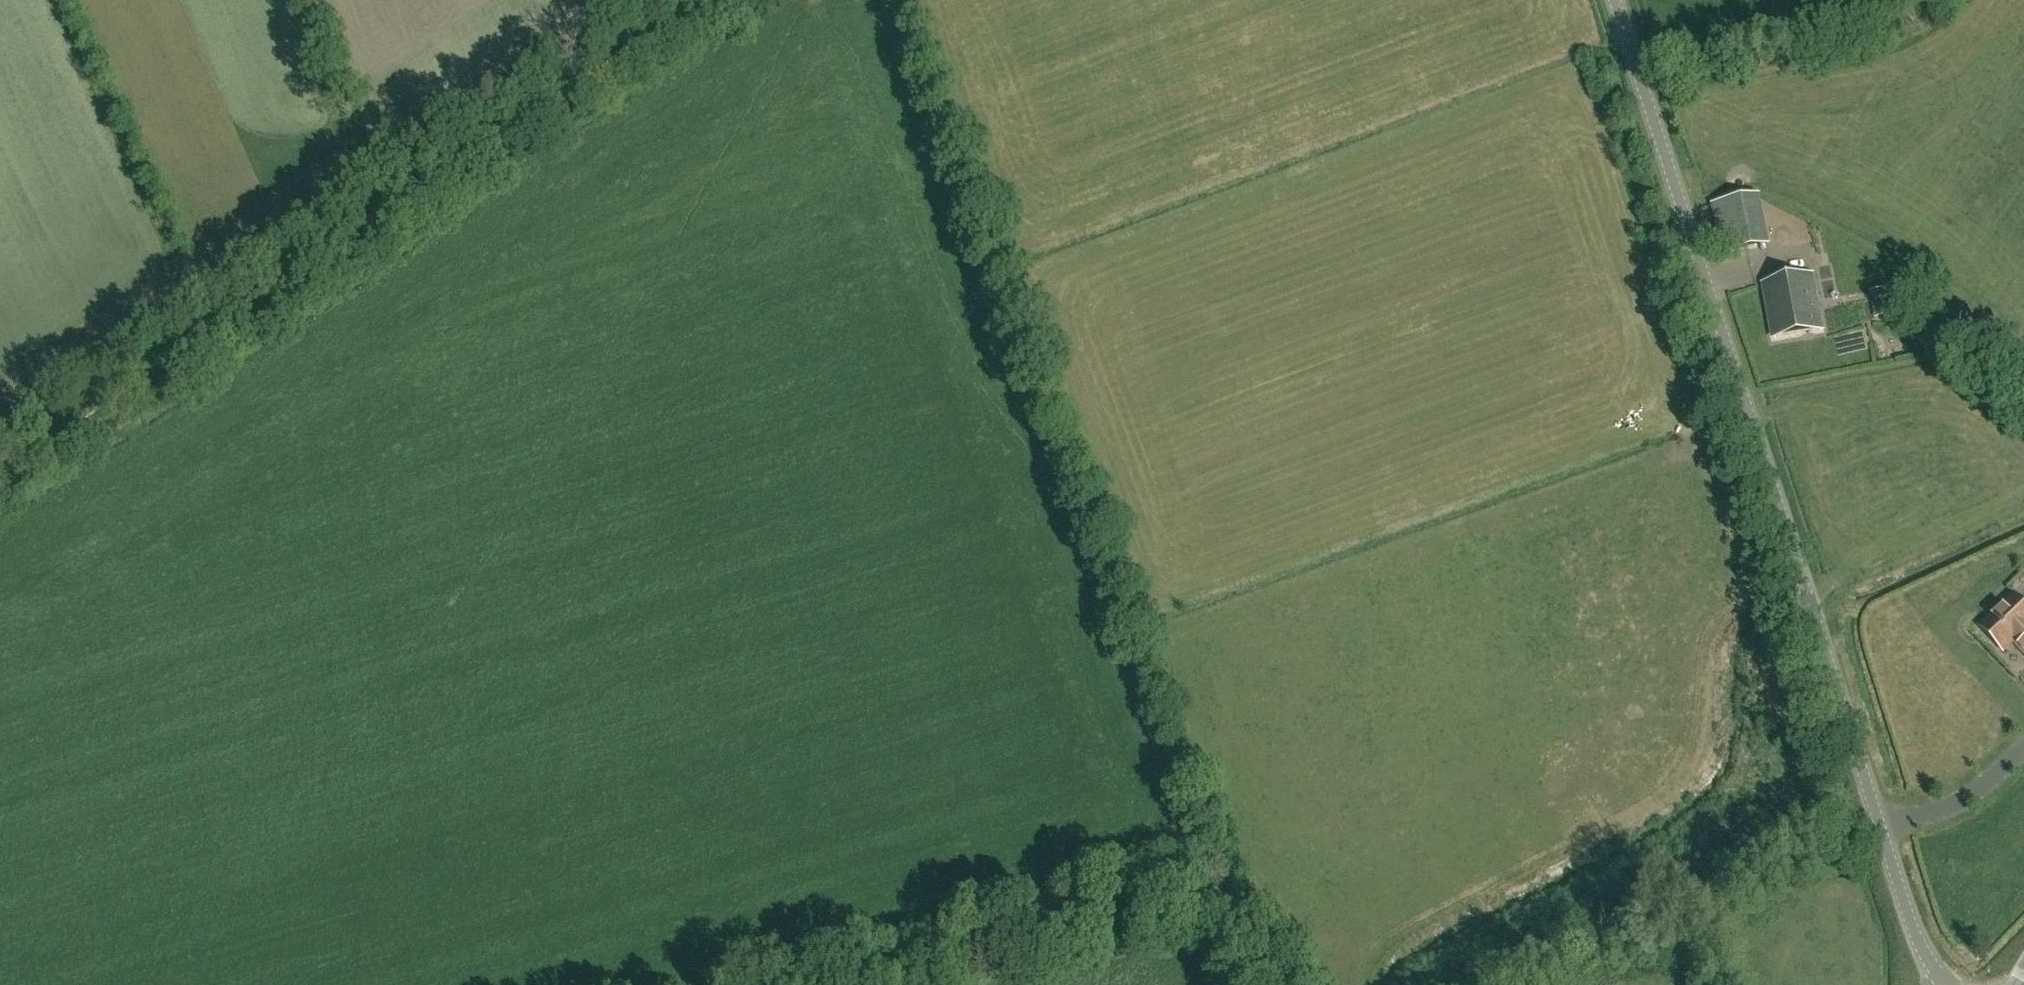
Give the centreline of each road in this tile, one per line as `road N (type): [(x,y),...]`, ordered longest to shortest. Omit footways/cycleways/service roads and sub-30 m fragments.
road 1 (tertiary): [(1949,984),(1929,962),(1892,877),(1611,0)]
road 2 (track): [(0,473),(711,0)]

